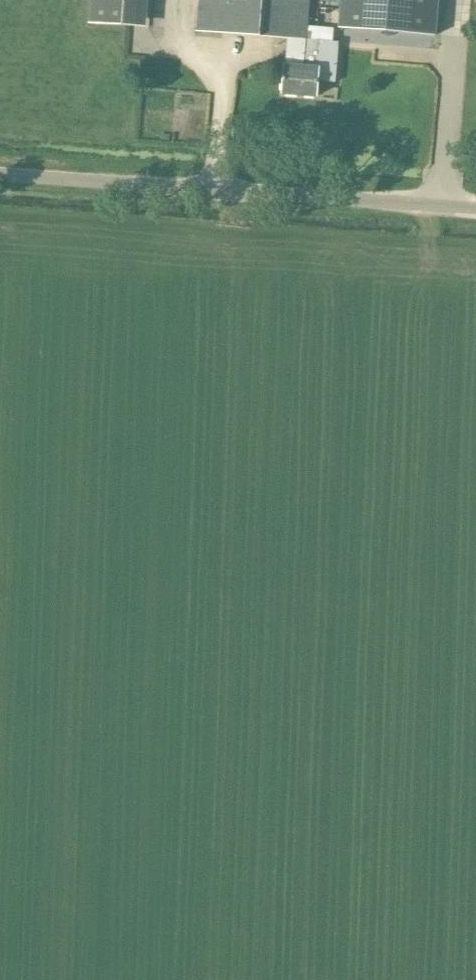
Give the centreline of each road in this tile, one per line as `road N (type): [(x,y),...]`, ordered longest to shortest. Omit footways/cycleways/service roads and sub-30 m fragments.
road 1 (unclassified): [(0,177),(475,211)]

